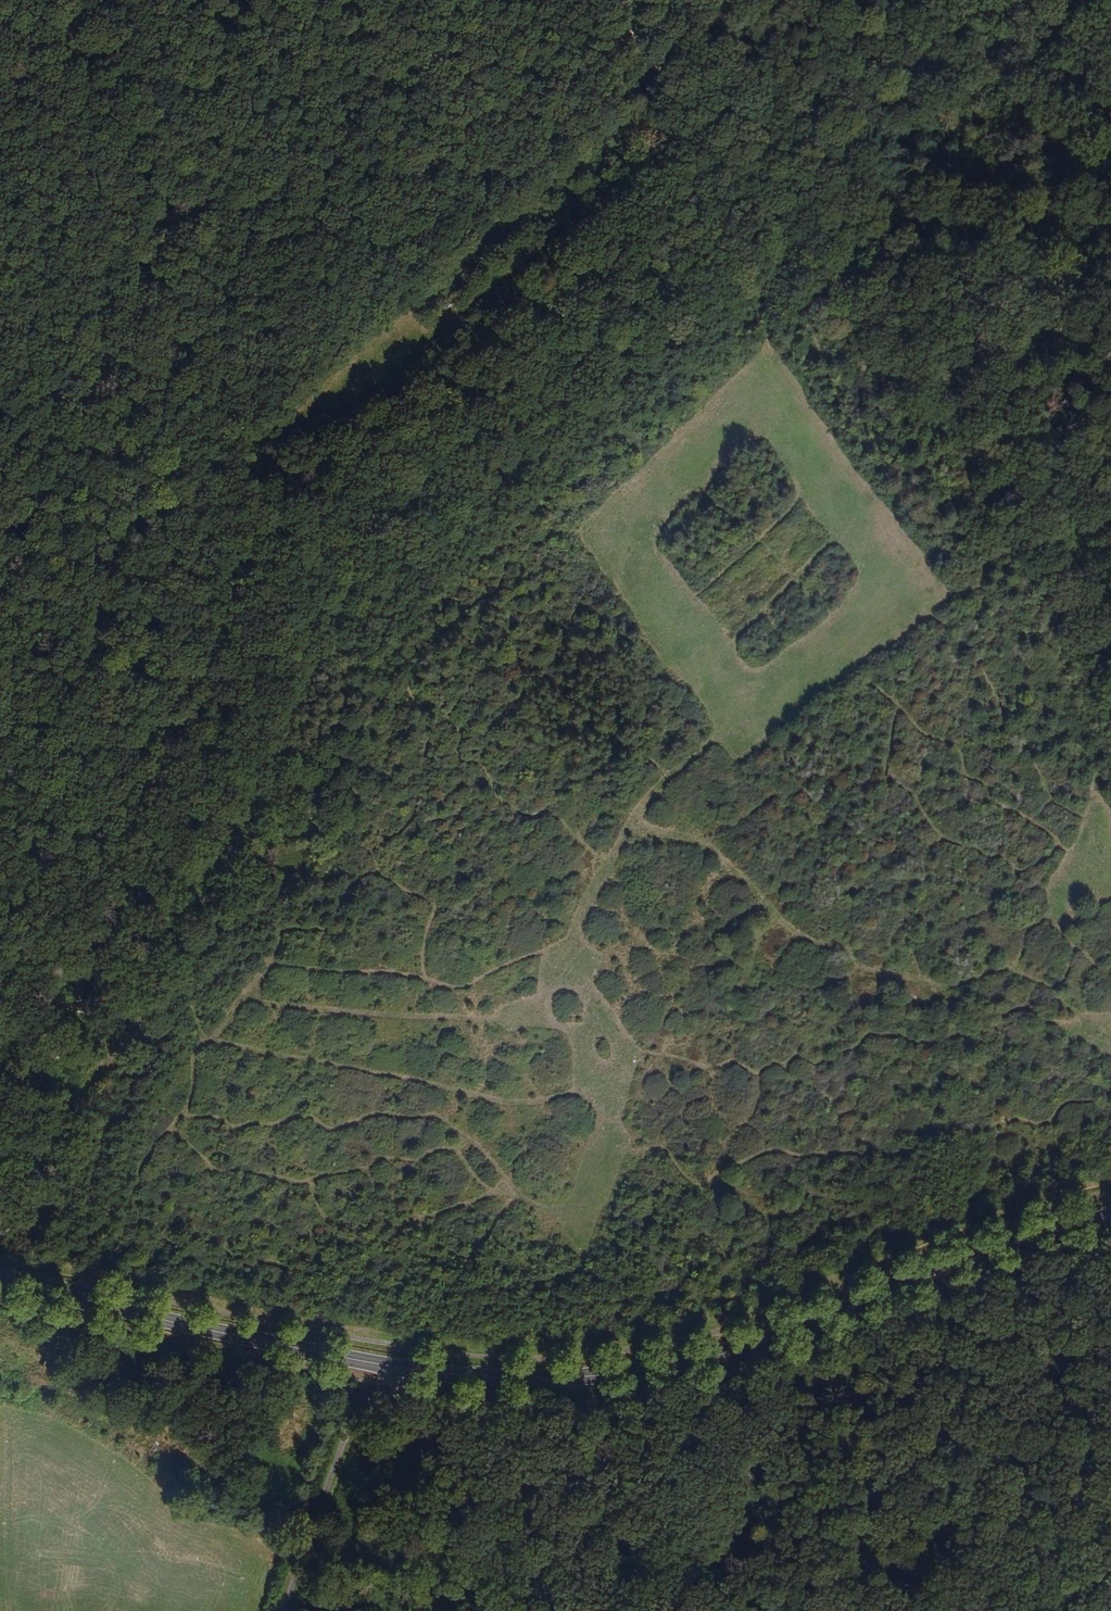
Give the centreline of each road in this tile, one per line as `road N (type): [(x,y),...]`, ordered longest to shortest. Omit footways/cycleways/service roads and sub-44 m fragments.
road 1 (primary): [(410,1371),(567,1381),(722,1364),(787,1345),(1000,1254),(1110,1219)]
road 2 (primary): [(0,1286),(410,1371)]
road 3 (tertiary): [(286,1610),(360,1424),(410,1371)]

